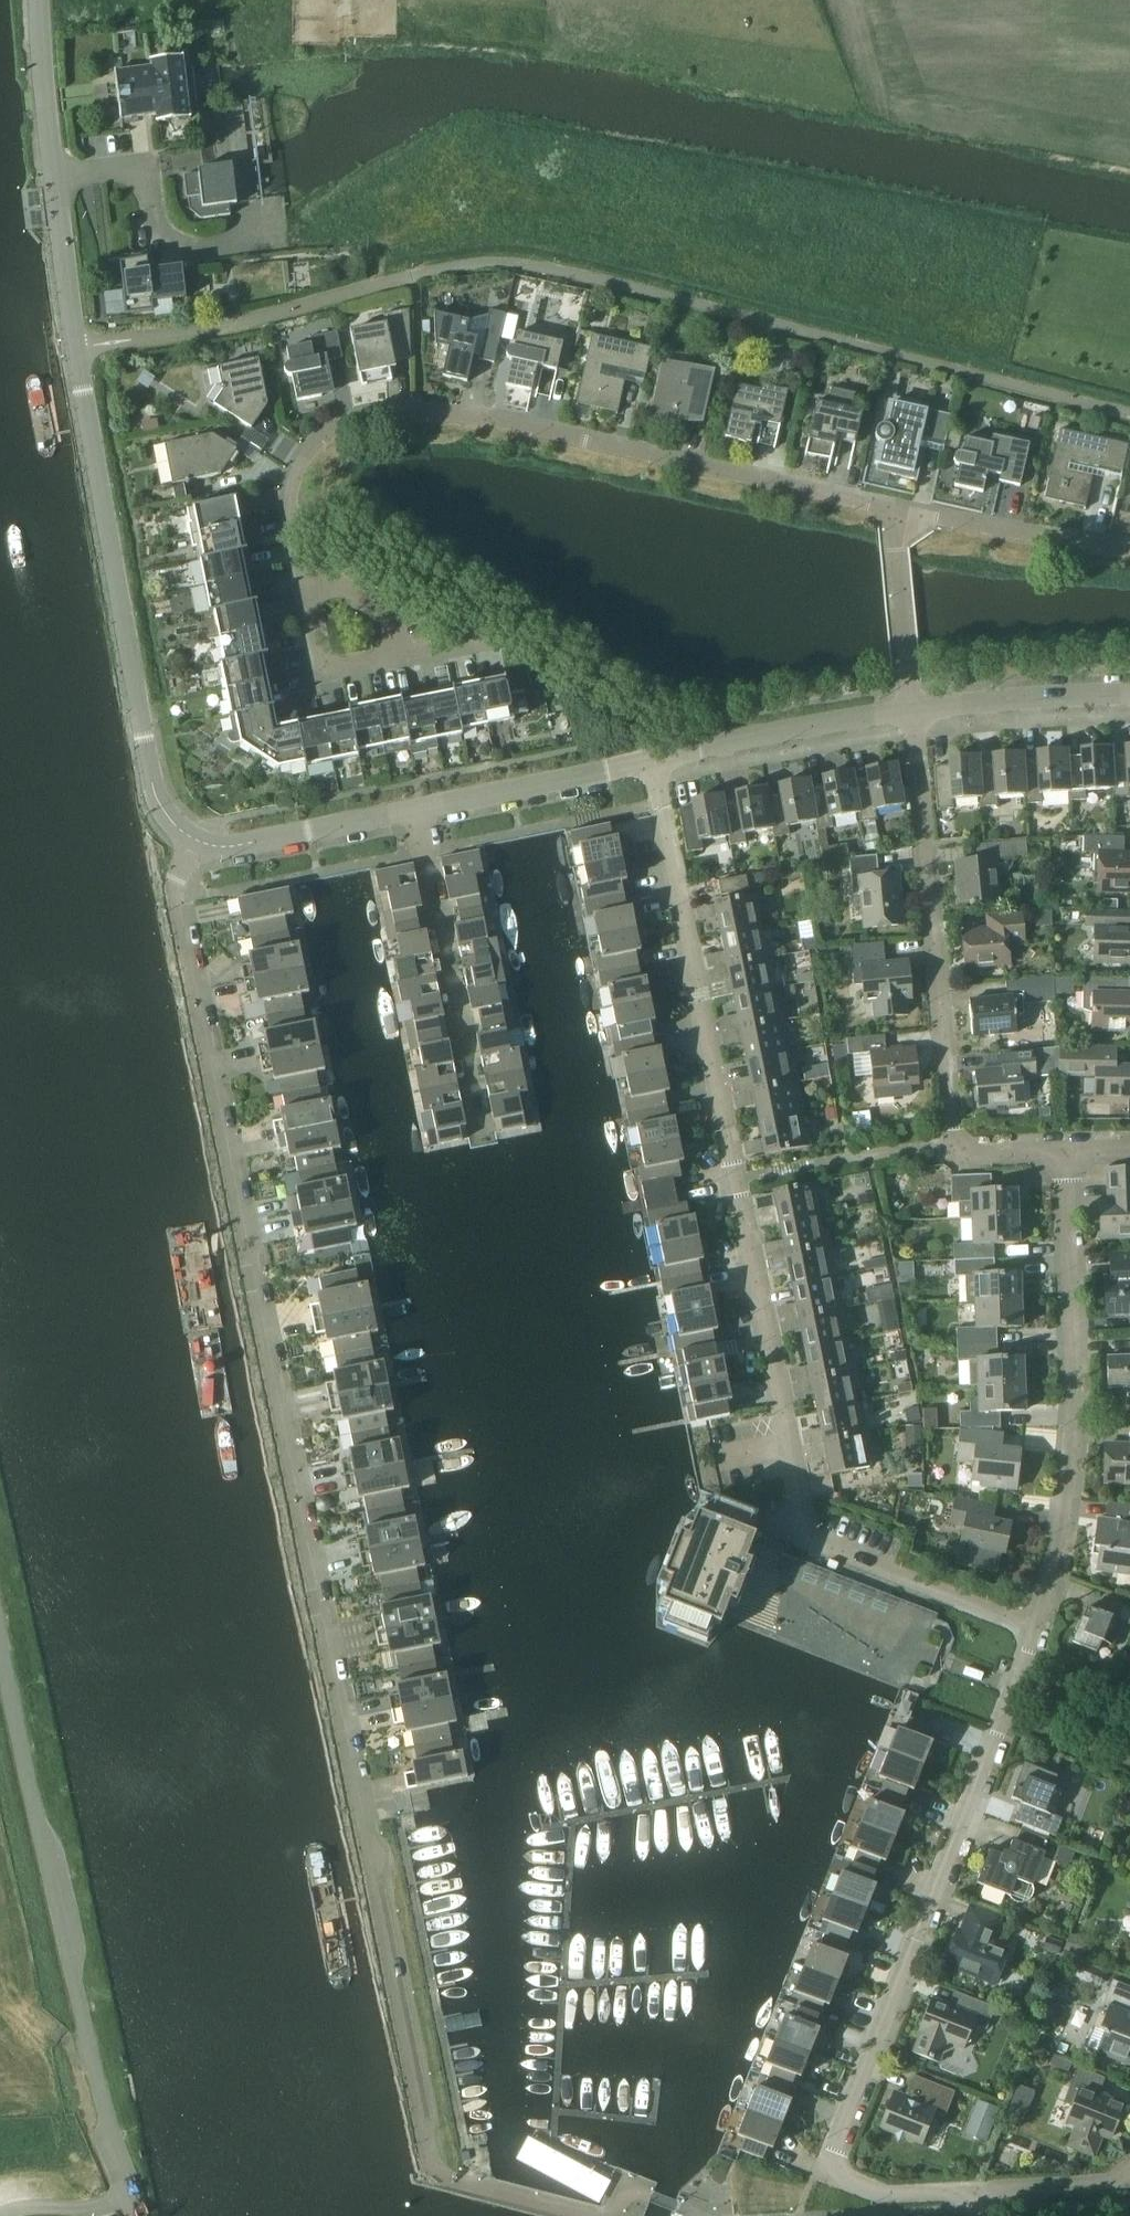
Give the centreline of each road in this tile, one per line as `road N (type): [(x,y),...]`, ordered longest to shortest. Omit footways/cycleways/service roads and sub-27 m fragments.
road 1 (residential): [(418,2108),(176,899),(193,841)]
road 2 (residential): [(1037,1628),(812,1542),(655,761)]
road 3 (unclassified): [(193,841),(158,797),(145,739),(76,349),(48,130),(41,0)]
road 4 (residential): [(307,586),(292,520),(292,475),(312,444),(341,423),(391,413),(494,419),(889,508)]
road 5 (residential): [(979,2196),(886,2200),(828,2172),(1037,1628)]
road 6 (unclassified): [(142,2215),(112,2131),(0,1632)]
road 7 (residential): [(1065,1151),(965,1156),(955,1145),(913,710)]
road 8 (residential): [(1037,1628),(1070,1462),(1065,1151)]
road 9 (residential): [(479,1130),(420,811)]
road 10 (unclassified): [(913,710),(655,761)]
road 11 (residential): [(889,508),(1129,544)]
road 12 (unclassified): [(655,761),(420,811)]
road 13 (residential): [(307,586),(334,580),(405,624),(414,653),(326,674)]
road 14 (unclassified): [(420,811),(254,844),(219,848),(193,841)]
road 15 (unclassified): [(1129,697),(913,710)]
road 16 (residential): [(913,710),(889,508)]
road 17 (residential): [(979,2196),(1129,2179)]

